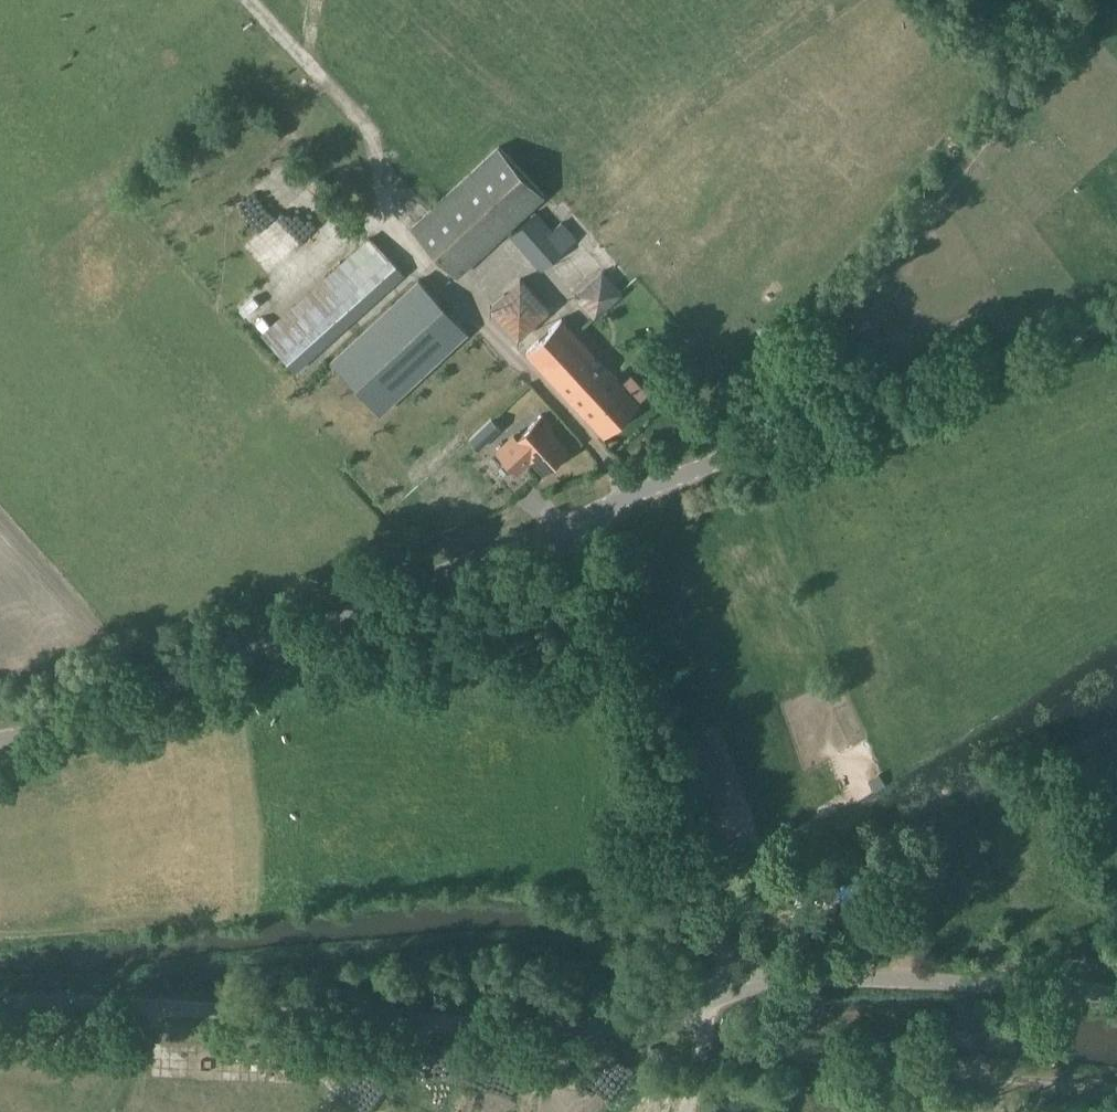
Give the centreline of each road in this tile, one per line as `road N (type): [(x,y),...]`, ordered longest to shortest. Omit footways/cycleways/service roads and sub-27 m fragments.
road 1 (unclassified): [(0,1005),(591,1029),(706,1006),(738,986)]
road 2 (track): [(255,0),(369,126),(377,218),(647,493)]
road 3 (unclassified): [(0,725),(565,522)]
road 4 (unclassified): [(565,522),(1116,323)]
road 5 (unclassified): [(738,986),(707,926),(565,522)]
road 6 (track): [(703,1039),(804,1058),(1116,1085)]
road 7 (unclassified): [(1116,996),(863,979),(738,986)]

